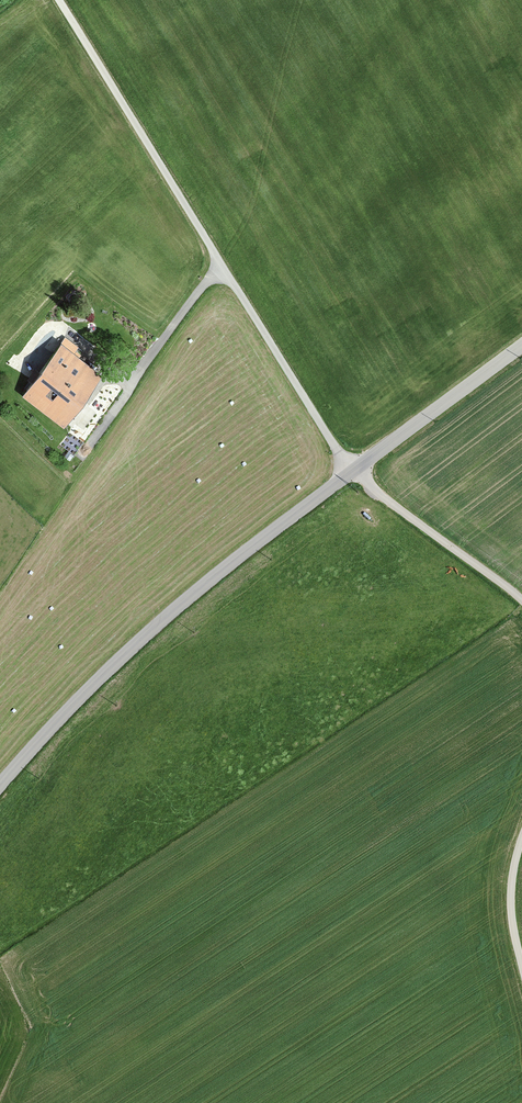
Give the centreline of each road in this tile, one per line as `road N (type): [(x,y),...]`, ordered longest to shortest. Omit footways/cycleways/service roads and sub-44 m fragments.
road 1 (tertiary): [(0,786),(197,593),(357,471)]
road 2 (track): [(224,265),(60,0)]
road 3 (unclassified): [(521,601),(357,471)]
road 4 (tertiary): [(357,471),(521,347)]
road 5 (unclassified): [(521,964),(512,901),(521,844)]

